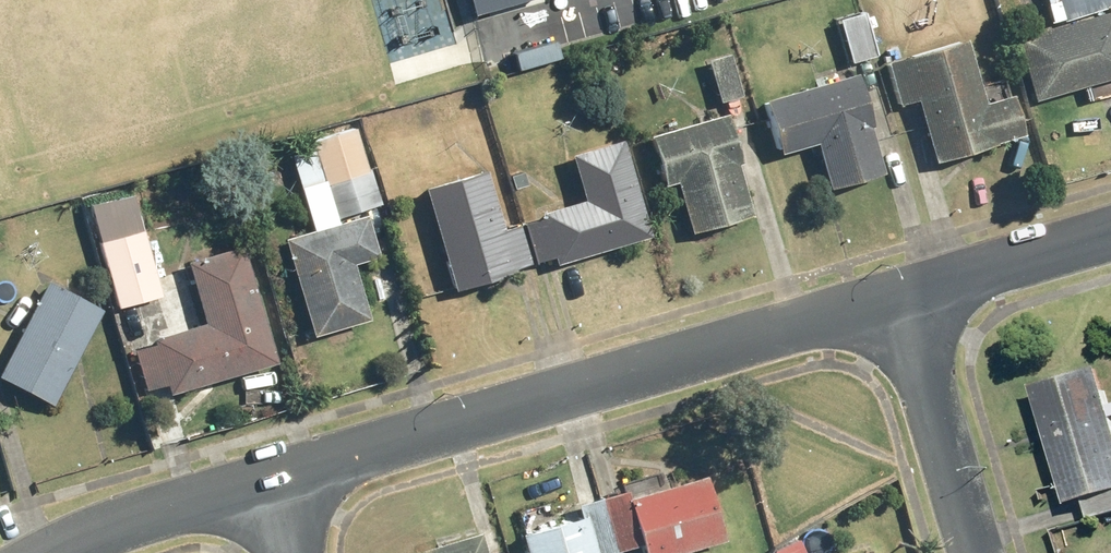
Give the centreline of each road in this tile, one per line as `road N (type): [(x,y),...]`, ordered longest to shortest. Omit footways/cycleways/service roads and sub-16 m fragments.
road 1 (residential): [(275,482),(910,296)]
road 2 (residential): [(910,296),(984,552)]
road 3 (residential): [(59,552),(89,536),(275,482)]
road 4 (residential): [(910,296),(1110,236)]

